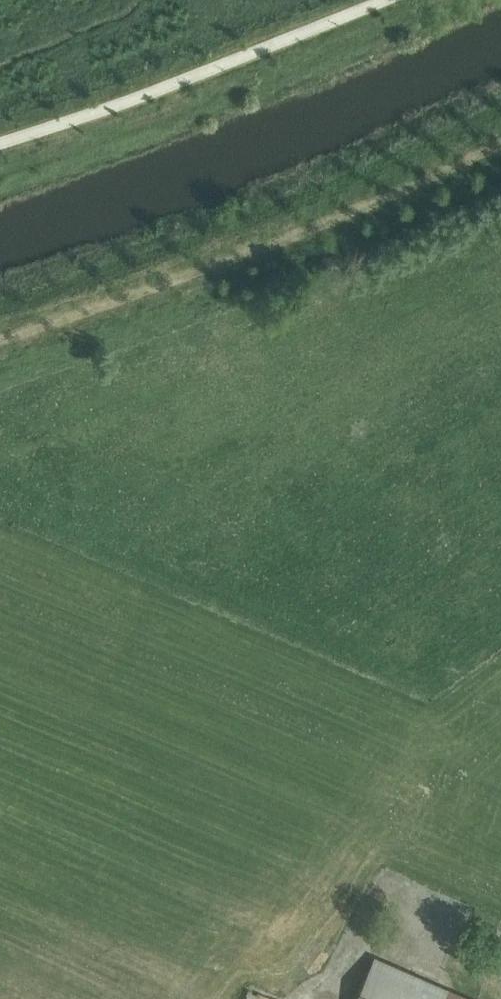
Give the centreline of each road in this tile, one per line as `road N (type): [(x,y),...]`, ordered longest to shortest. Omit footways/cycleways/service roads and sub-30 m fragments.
road 1 (unclassified): [(0,142),(387,0)]

